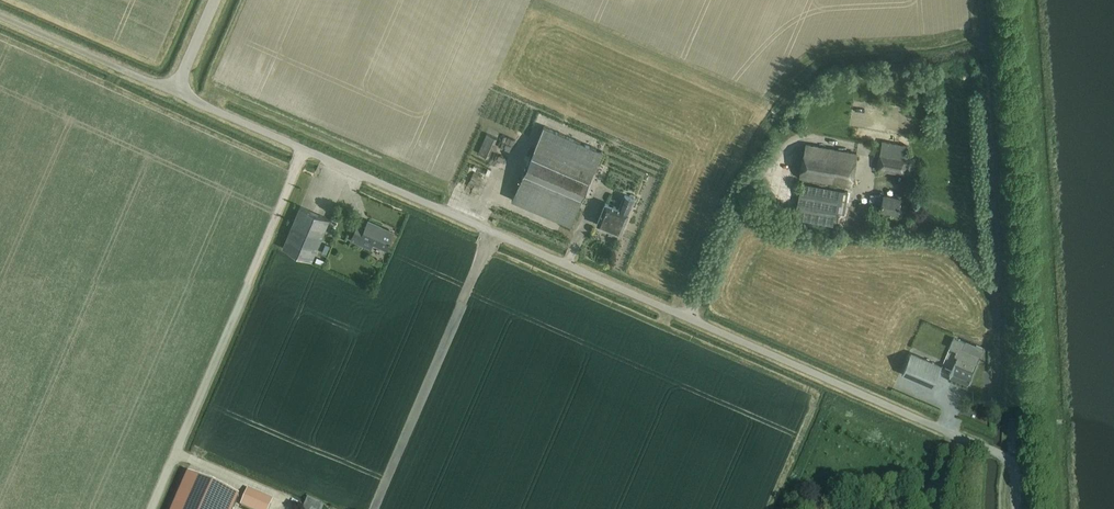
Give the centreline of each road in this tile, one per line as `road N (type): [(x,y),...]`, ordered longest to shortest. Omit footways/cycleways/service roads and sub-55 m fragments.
road 1 (unclassified): [(1013,508),(1003,460),(173,93)]
road 2 (track): [(373,508),(490,236)]
road 3 (unclassified): [(173,93),(0,16)]

